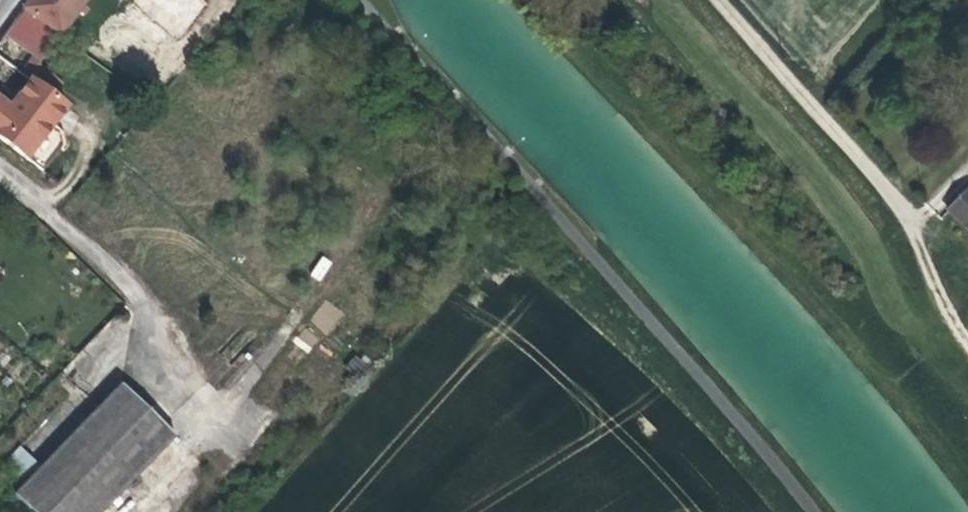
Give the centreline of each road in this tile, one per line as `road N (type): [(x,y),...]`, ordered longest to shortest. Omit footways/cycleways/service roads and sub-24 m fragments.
road 1 (track): [(721,511),(498,269),(272,511)]
road 2 (track): [(967,320),(916,210),(726,0)]

